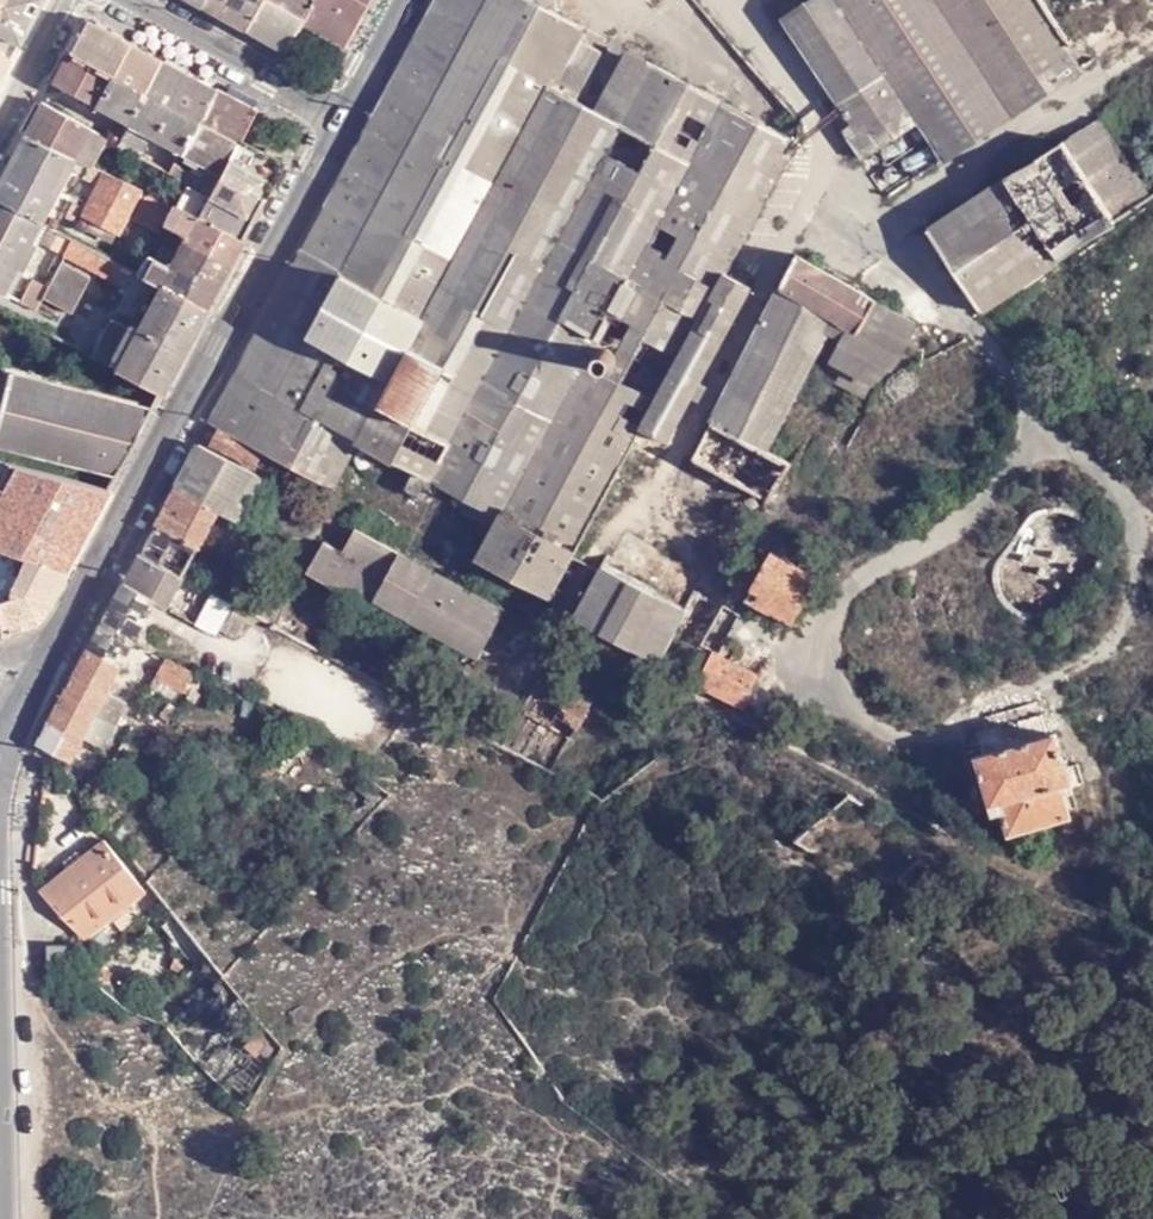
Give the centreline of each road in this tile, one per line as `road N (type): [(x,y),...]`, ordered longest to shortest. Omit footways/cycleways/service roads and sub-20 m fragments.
road 1 (tertiary): [(36,677),(189,420),(348,122)]
road 2 (track): [(1152,852),(1043,1042),(1030,1218)]
road 3 (track): [(1152,46),(890,226)]
road 4 (residential): [(348,122),(128,0)]
road 5 (unclassified): [(65,0),(0,128)]
road 6 (tertiary): [(348,122),(411,0)]

